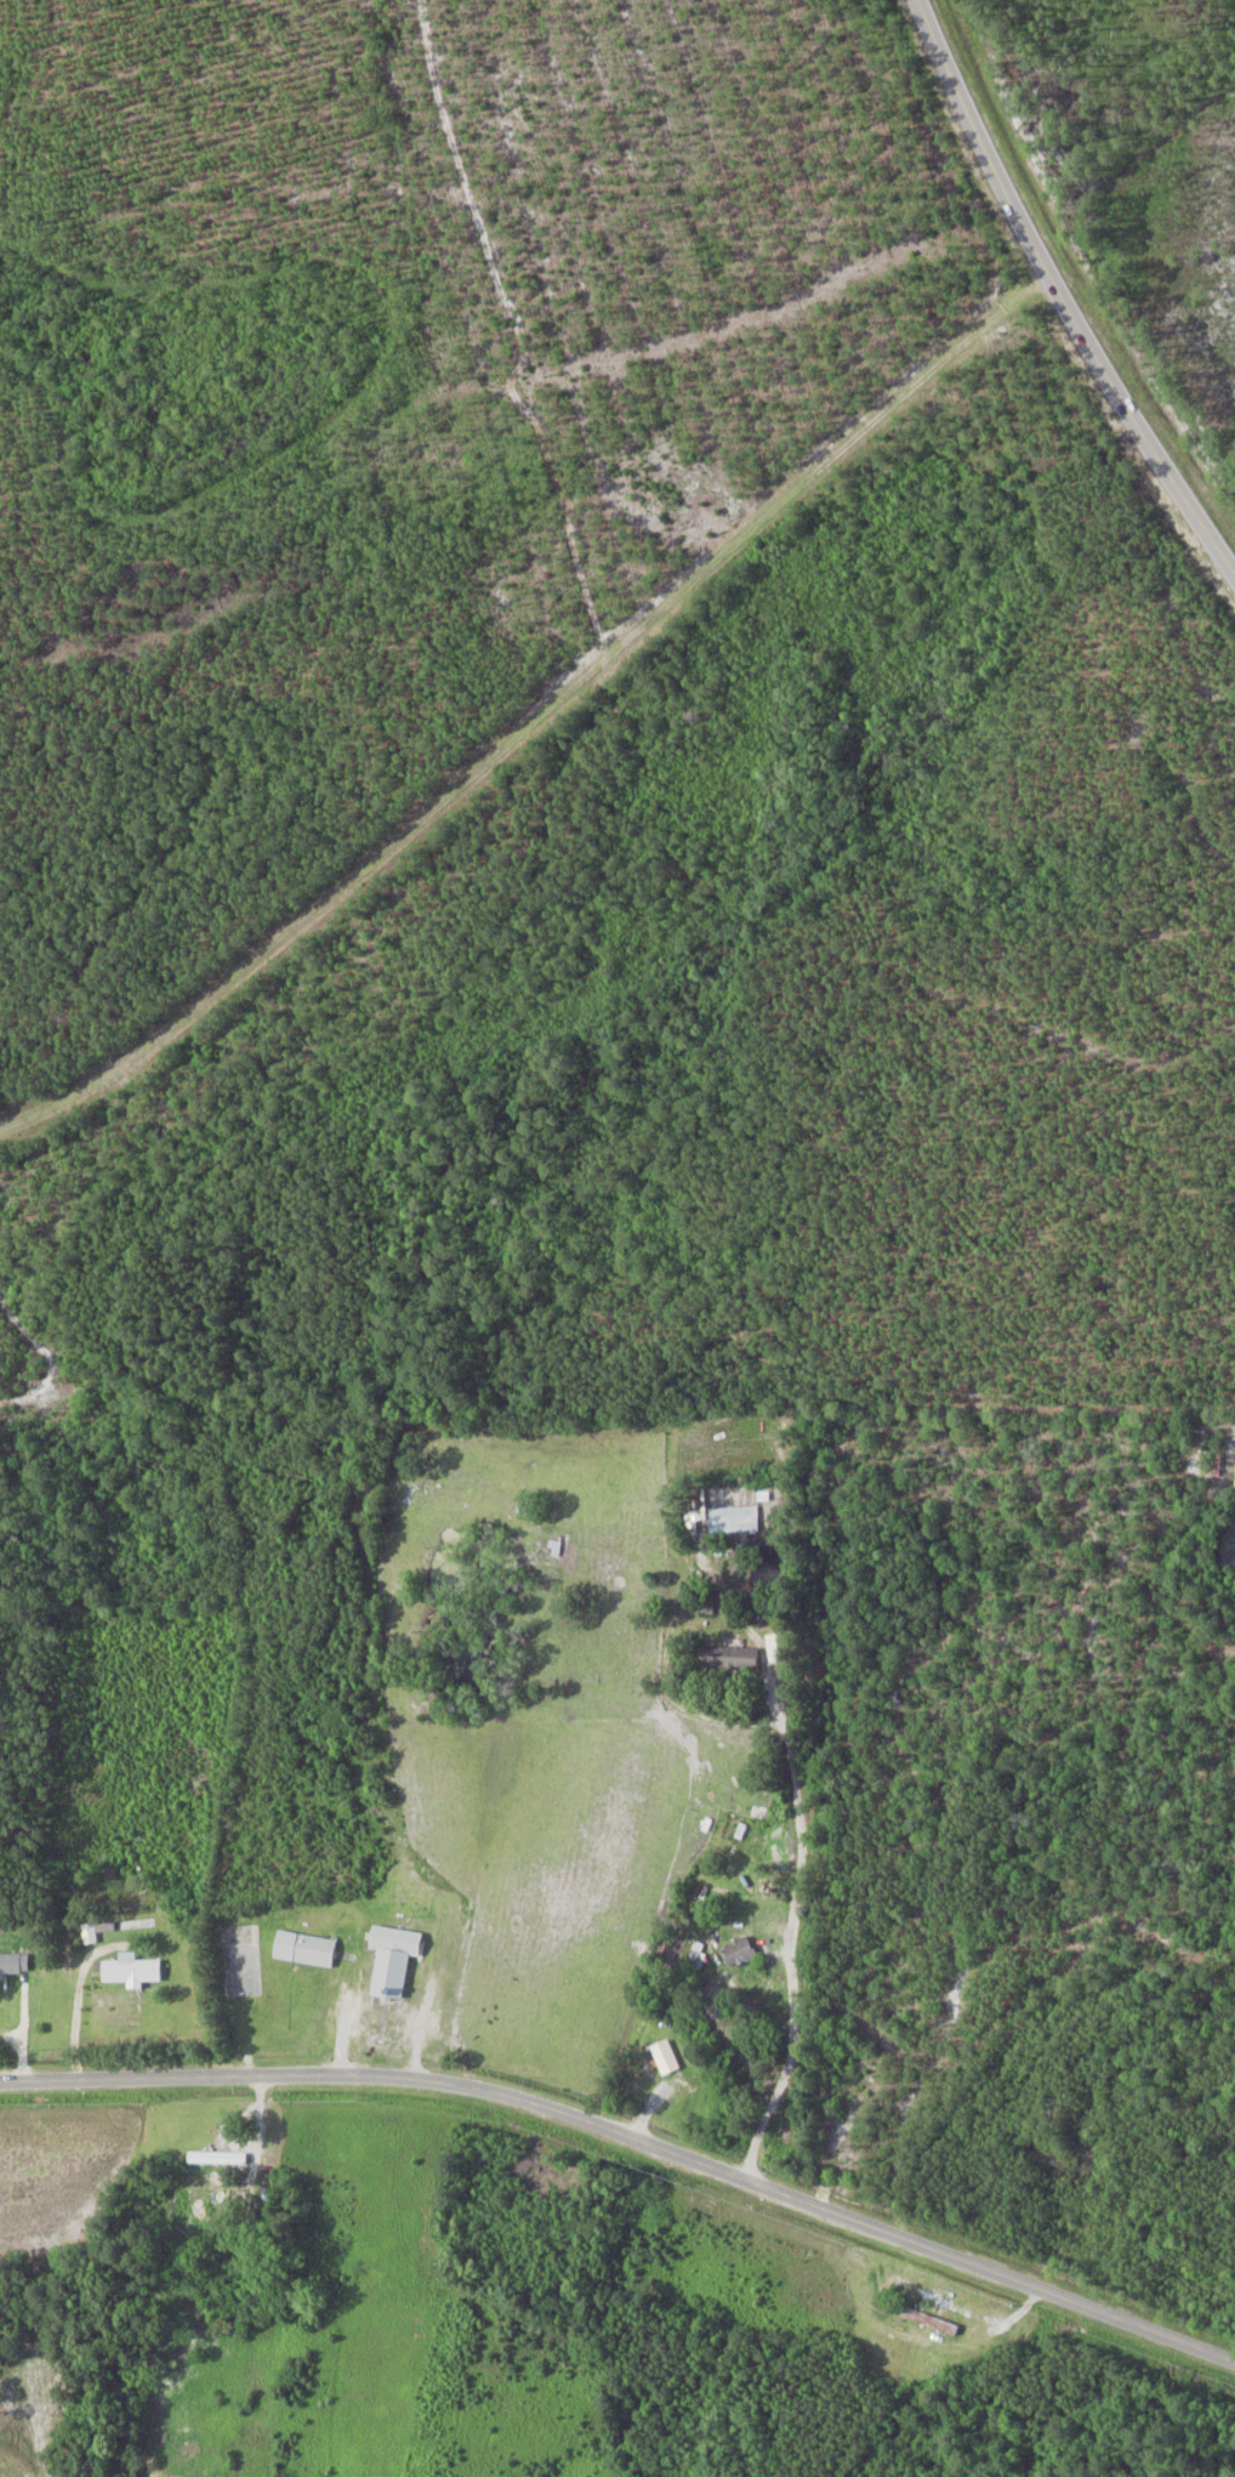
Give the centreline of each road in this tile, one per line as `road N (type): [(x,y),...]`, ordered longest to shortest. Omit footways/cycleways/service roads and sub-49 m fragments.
road 1 (residential): [(1234,2359),(1064,2306),(746,2181),(658,2146),(560,2091),(314,2073),(0,2076)]
road 2 (secondary): [(1234,575),(1069,312),(915,0)]

